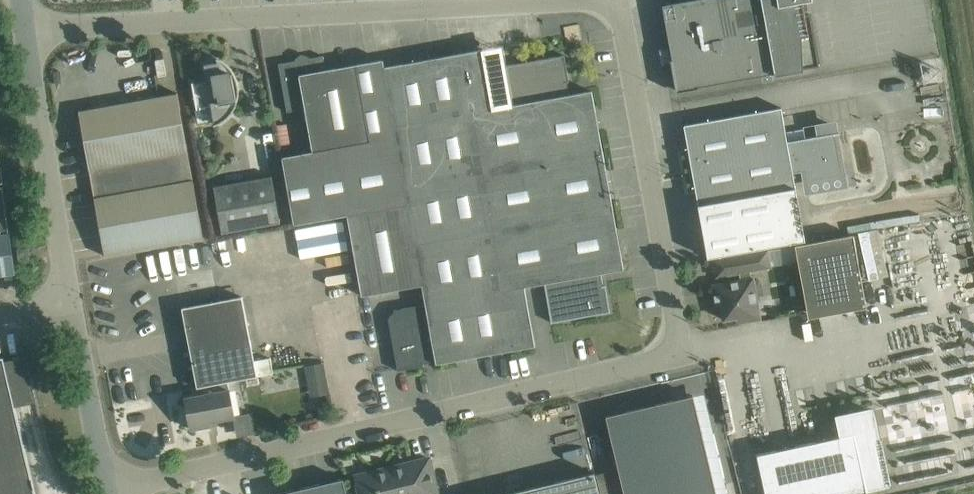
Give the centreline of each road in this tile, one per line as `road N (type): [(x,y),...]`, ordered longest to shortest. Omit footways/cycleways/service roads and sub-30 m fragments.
road 1 (unclassified): [(107,491),(652,361),(668,350),(675,317),(624,25),(616,11),(591,0)]
road 2 (unclassified): [(579,0),(24,30)]
road 3 (unclassified): [(72,303),(24,30)]
road 4 (unclassified): [(107,491),(72,303)]

